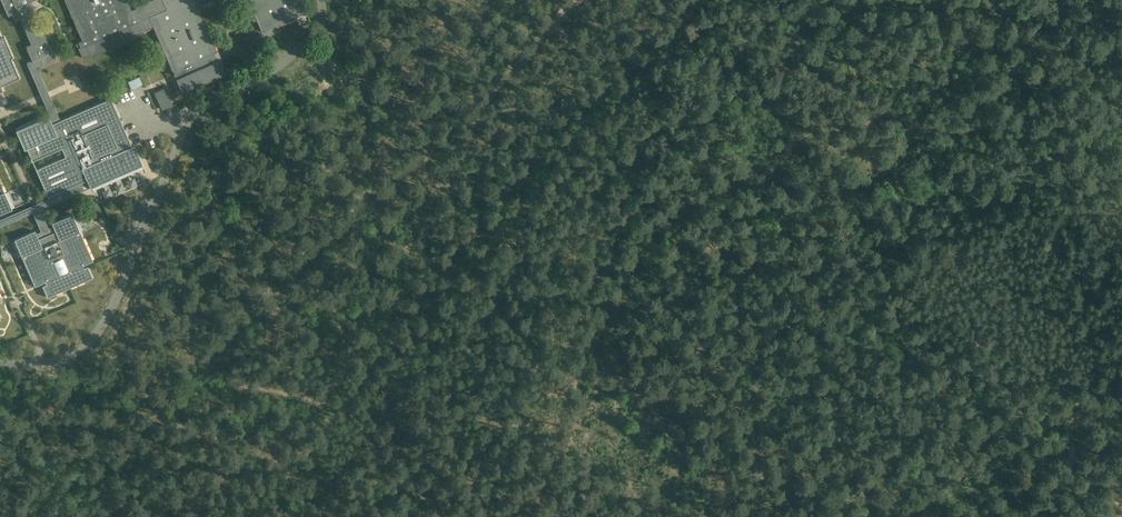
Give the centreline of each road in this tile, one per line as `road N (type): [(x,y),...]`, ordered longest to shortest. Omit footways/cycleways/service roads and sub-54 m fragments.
road 1 (track): [(443,516),(383,459),(349,407),(426,204),(503,81),(574,0)]
road 2 (residential): [(0,367),(66,360),(89,341),(125,283),(191,118),(257,83),(310,41),(321,24),(321,0)]

